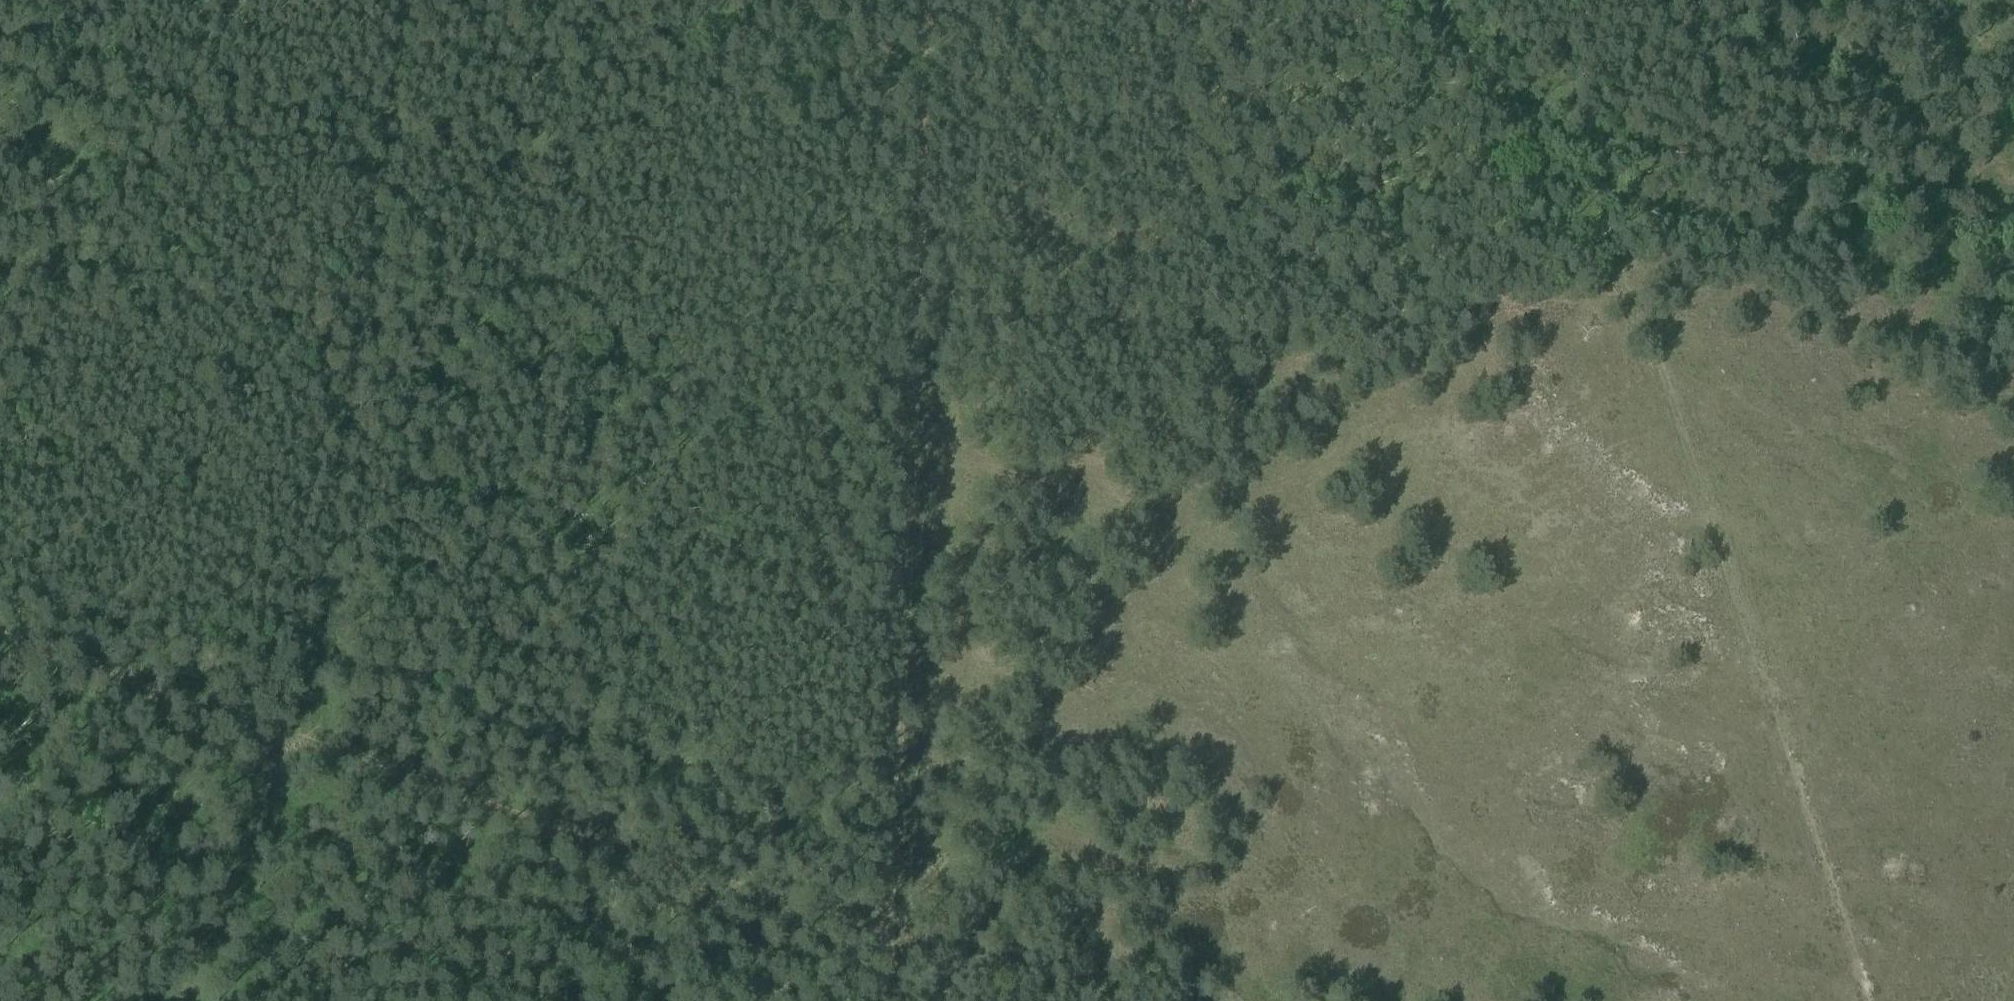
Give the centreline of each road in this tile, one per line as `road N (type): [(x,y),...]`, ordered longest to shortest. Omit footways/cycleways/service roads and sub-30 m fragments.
road 1 (track): [(886,1000),(927,0)]

